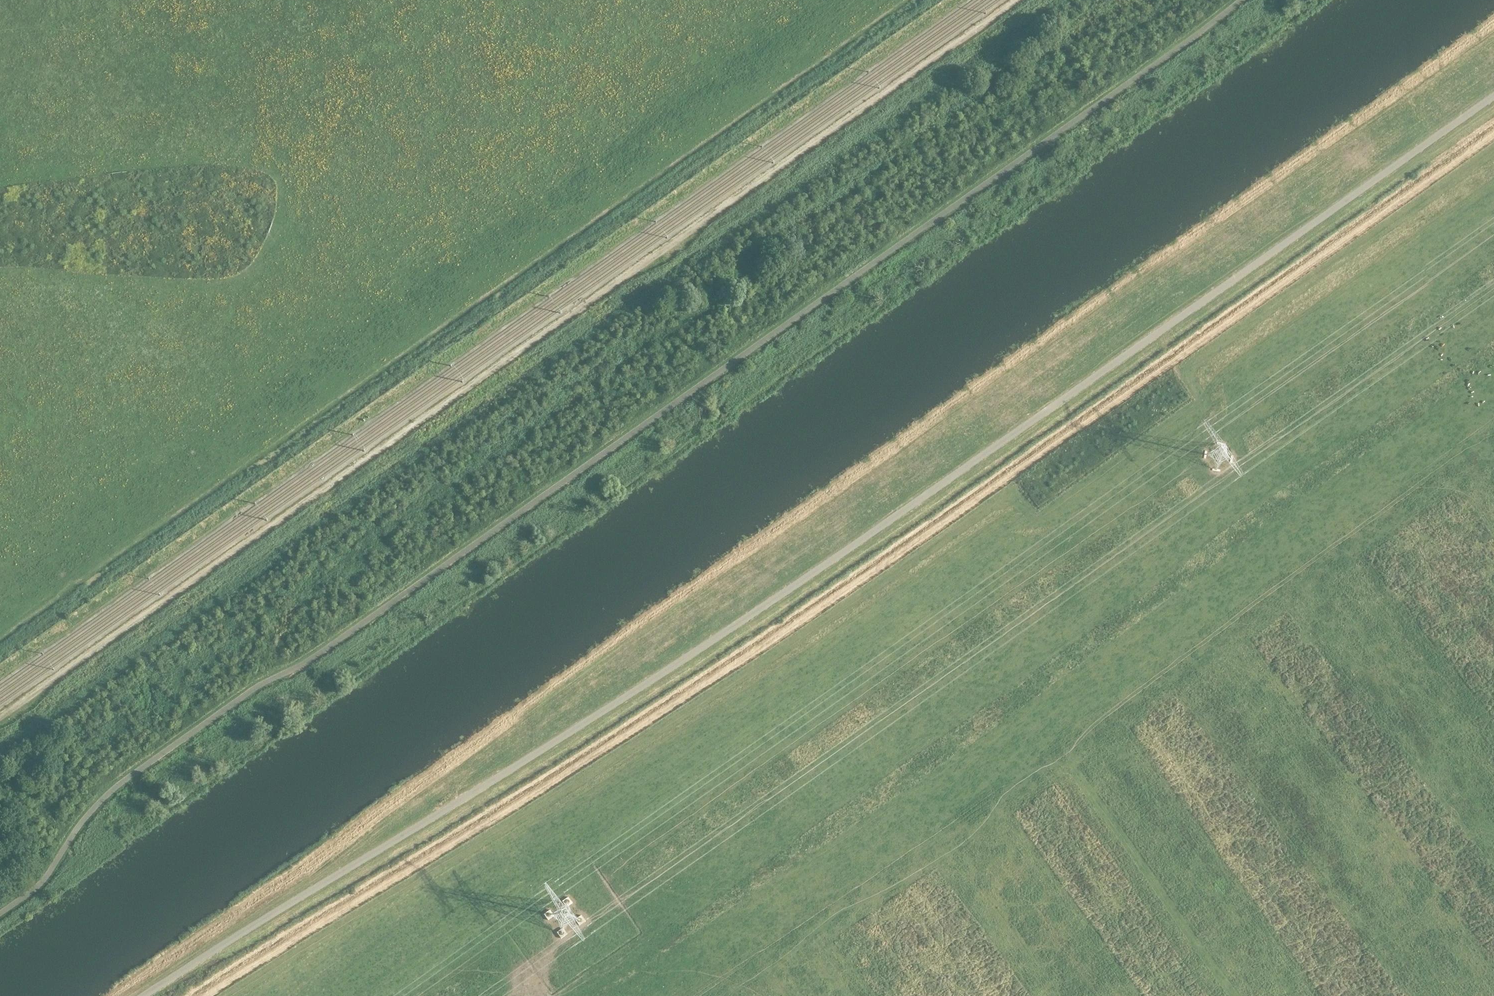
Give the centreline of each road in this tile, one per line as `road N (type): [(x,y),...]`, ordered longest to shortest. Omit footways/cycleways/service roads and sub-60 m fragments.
road 1 (tertiary): [(149,995),(734,626),(1493,94)]
road 2 (track): [(0,721),(1021,0)]

